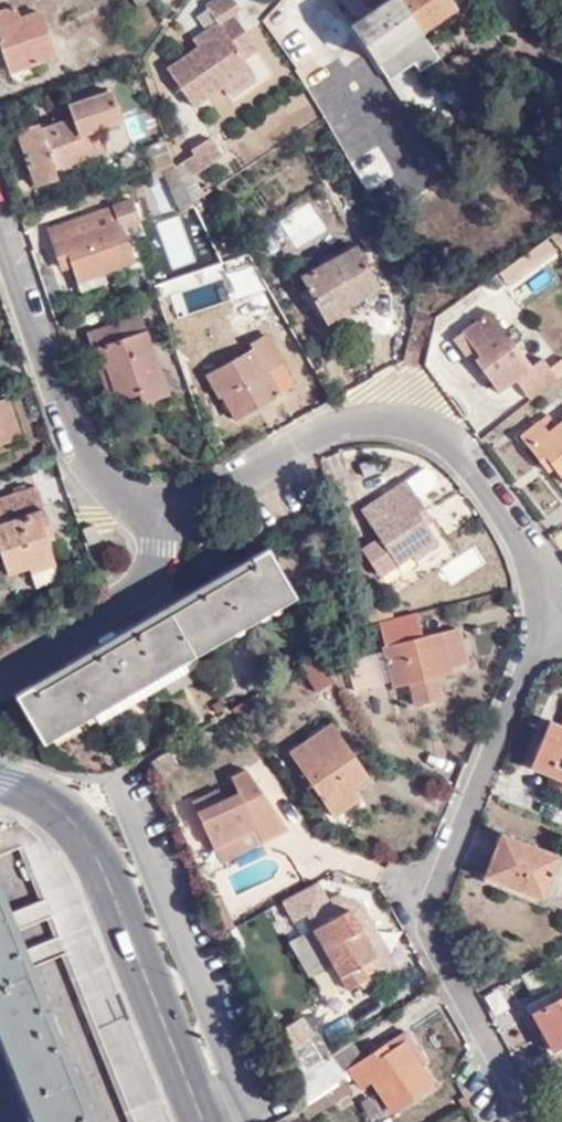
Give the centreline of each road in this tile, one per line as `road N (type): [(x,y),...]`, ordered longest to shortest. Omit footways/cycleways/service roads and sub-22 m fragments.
road 1 (residential): [(561,624),(535,655),(432,927),(523,1121)]
road 2 (residential): [(191,501),(342,423),(381,412),(417,414),(452,434),(561,586)]
road 3 (secondary): [(203,1121),(89,841),(51,807),(0,781)]
road 4 (residential): [(0,219),(77,447),(100,478),(132,498),(191,501)]
road 5 (residential): [(0,673),(152,579),(191,501)]

